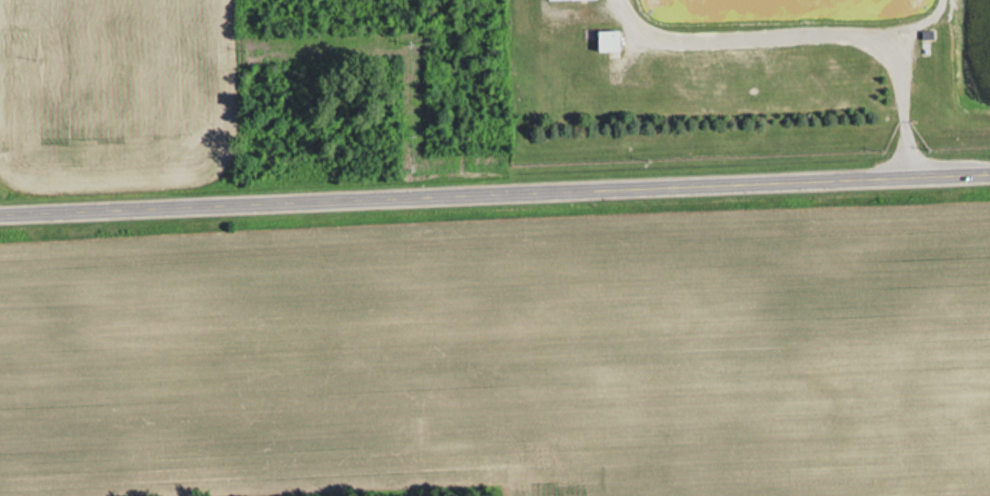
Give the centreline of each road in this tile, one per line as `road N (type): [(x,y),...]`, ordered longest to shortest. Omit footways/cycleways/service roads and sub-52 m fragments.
road 1 (tertiary): [(989,169),(0,212)]

